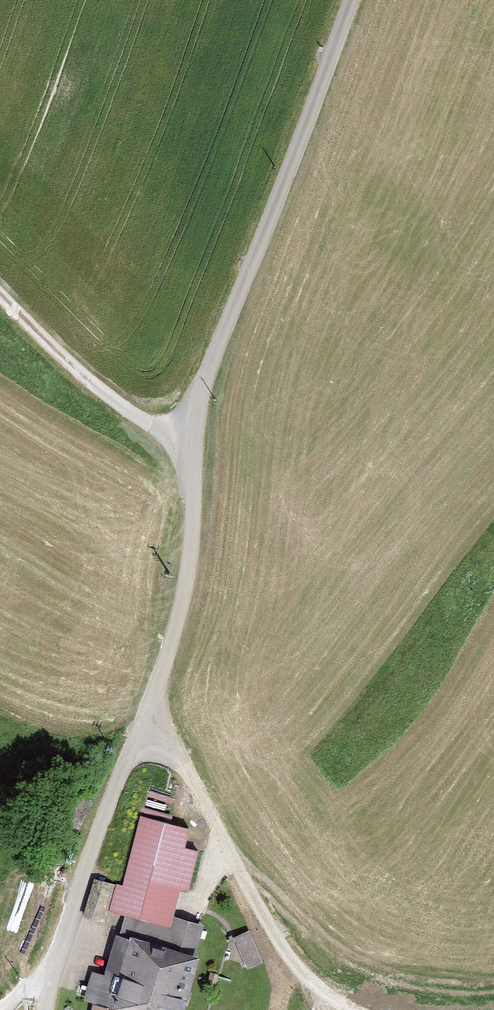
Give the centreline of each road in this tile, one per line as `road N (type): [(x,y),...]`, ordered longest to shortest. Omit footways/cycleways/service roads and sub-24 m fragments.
road 1 (track): [(51,1009),(99,831),(176,628),(206,380)]
road 2 (unclassified): [(206,380),(352,0)]
road 3 (track): [(153,698),(285,951),(351,1009)]
road 4 (track): [(0,297),(110,397),(154,425),(195,438)]

